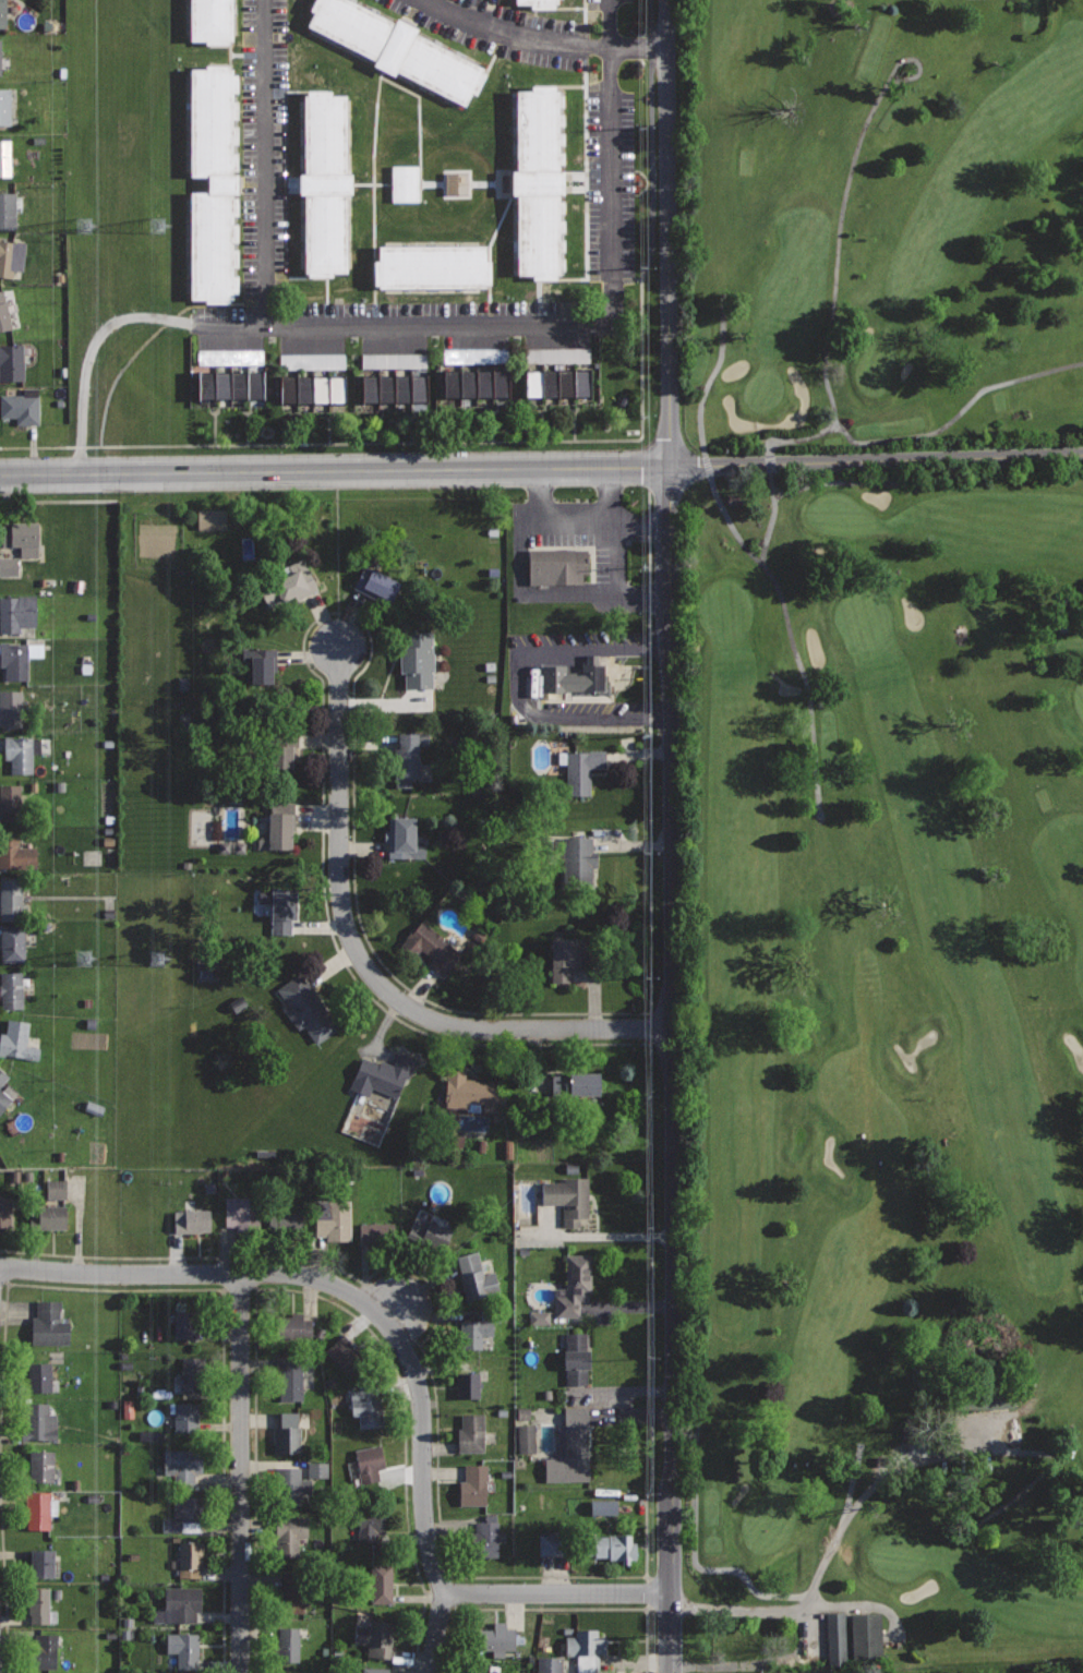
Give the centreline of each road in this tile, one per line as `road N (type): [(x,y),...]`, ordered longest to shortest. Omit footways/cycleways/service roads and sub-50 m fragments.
road 1 (tertiary): [(668,0),(674,1672)]
road 2 (residential): [(674,1594),(448,1590),(425,1528),(423,1427),(410,1360),(388,1324),(329,1281),(0,1267)]
road 3 (residential): [(672,467),(0,475)]
road 4 (residential): [(339,645),(340,890),(351,939),(374,976),(413,1010),(456,1025),(673,1030)]
road 5 (residential): [(1082,454),(672,467)]
road 6 (residential): [(240,1274),(242,1672)]

